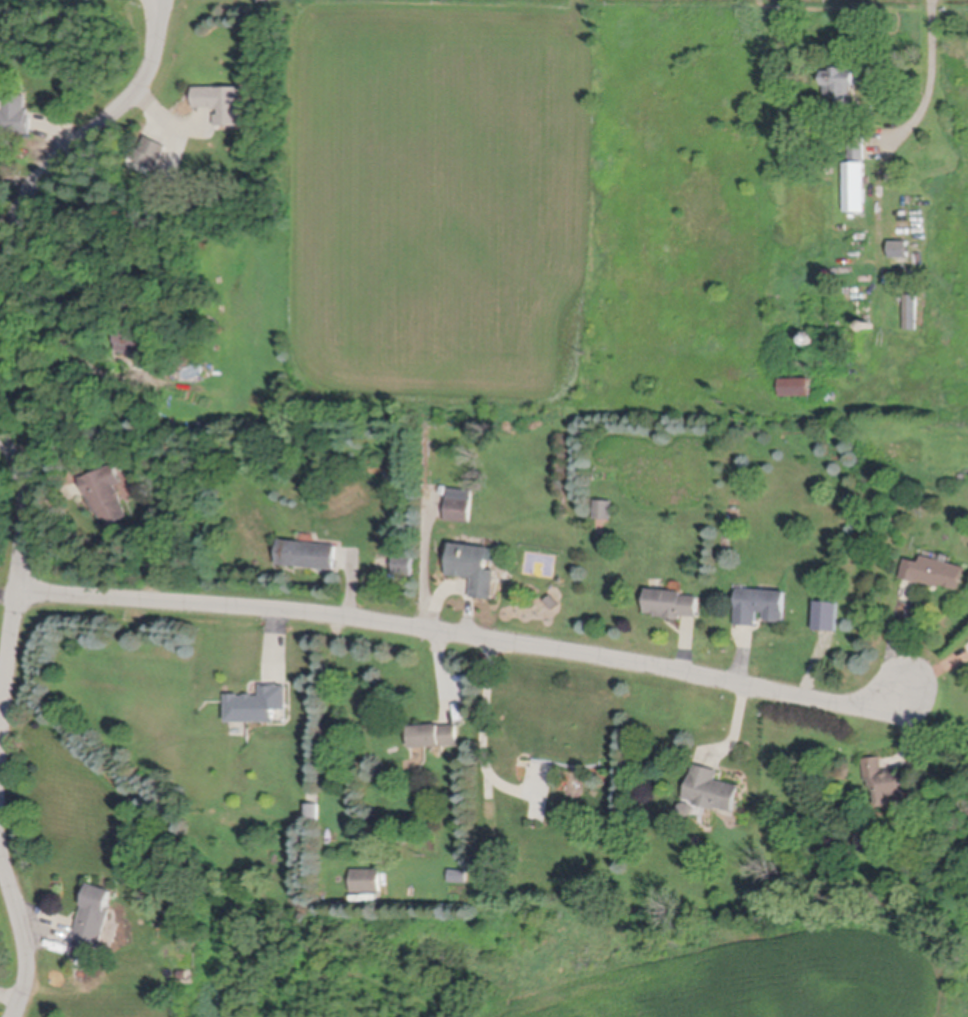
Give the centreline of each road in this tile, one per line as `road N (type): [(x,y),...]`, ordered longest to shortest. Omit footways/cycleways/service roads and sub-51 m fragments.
road 1 (residential): [(21,594),(338,619),(861,709),(911,694)]
road 2 (residential): [(0,438),(28,497),(1,788),(0,840),(29,973),(15,1016)]
road 3 (residential): [(161,0),(147,83),(35,182),(12,226),(0,283)]

